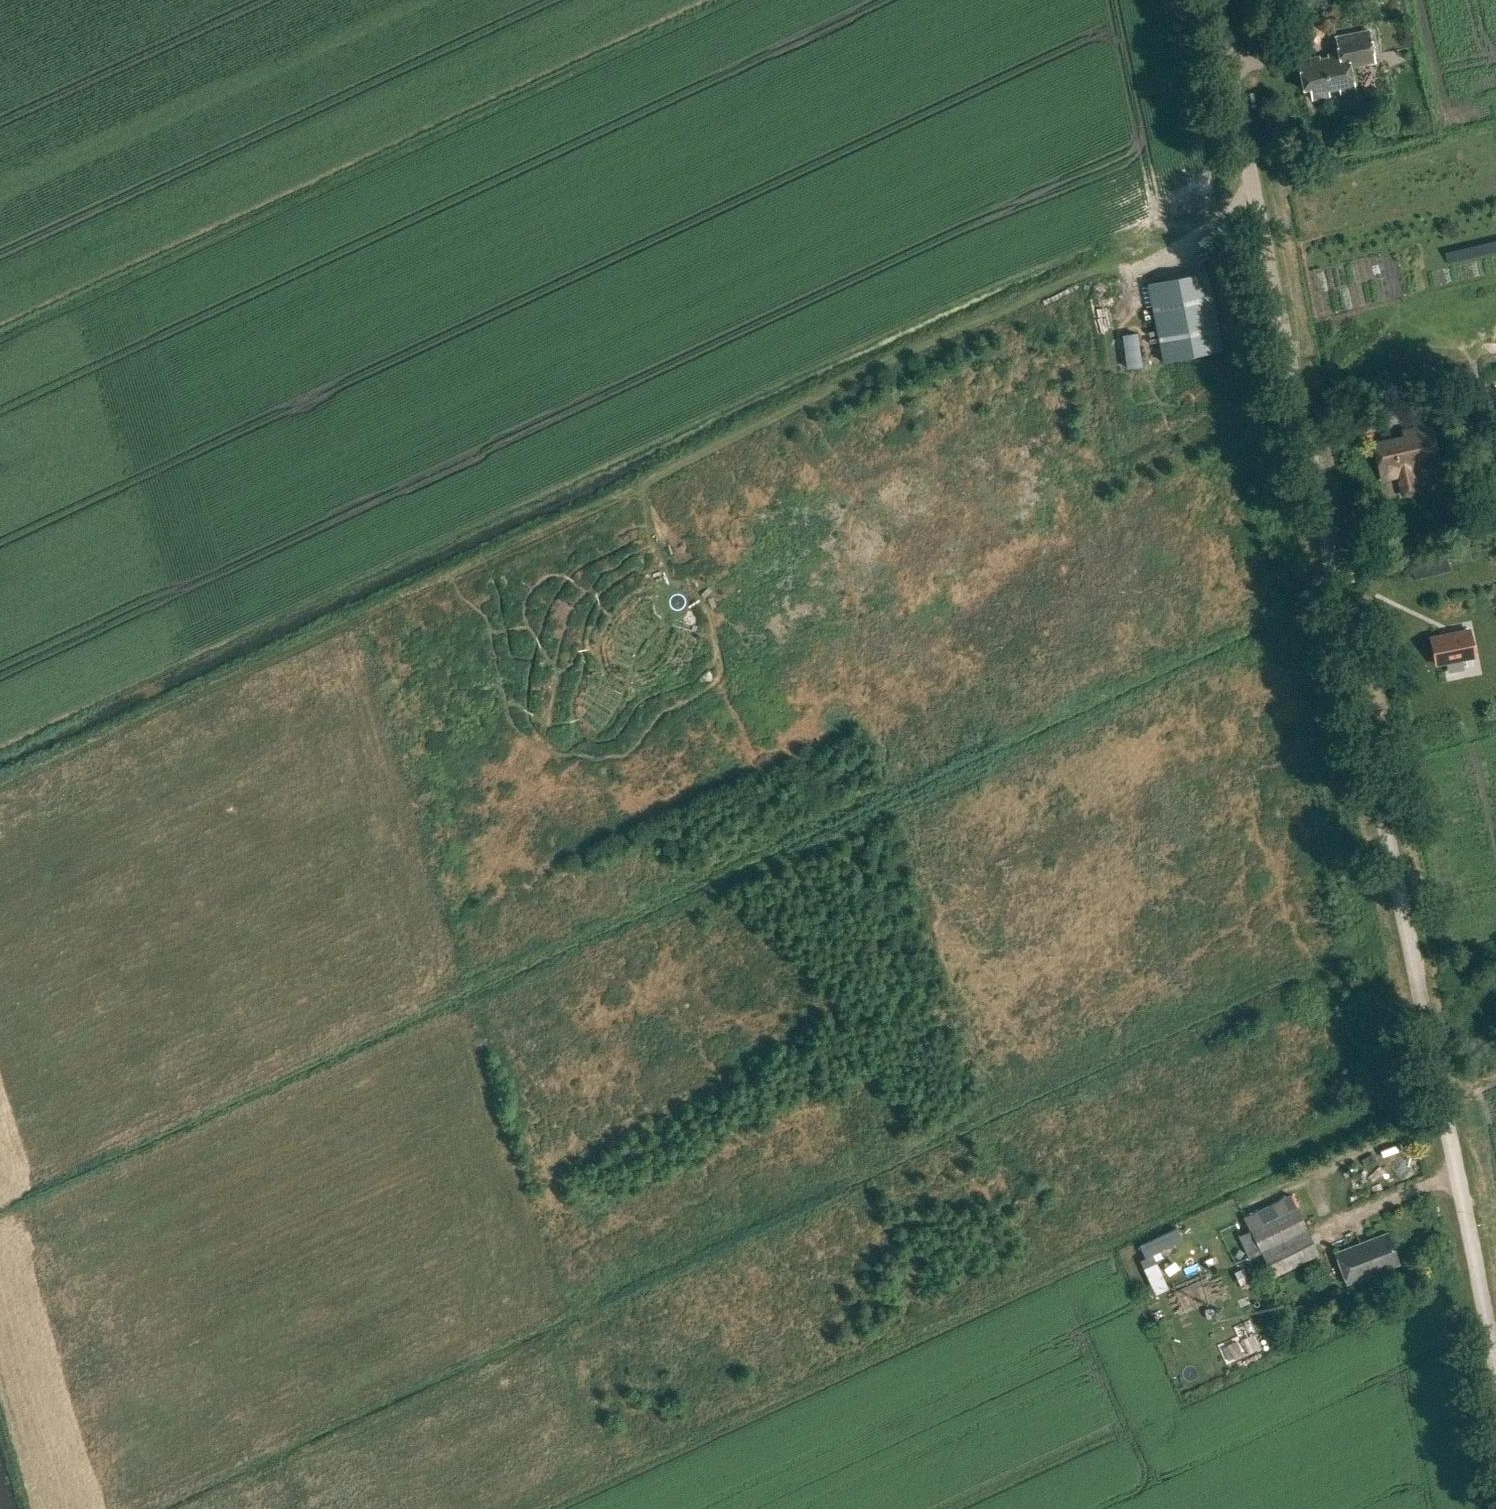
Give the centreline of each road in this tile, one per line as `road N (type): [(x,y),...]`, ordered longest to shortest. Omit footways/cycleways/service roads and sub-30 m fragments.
road 1 (unclassified): [(1495,1368),(1216,0)]

